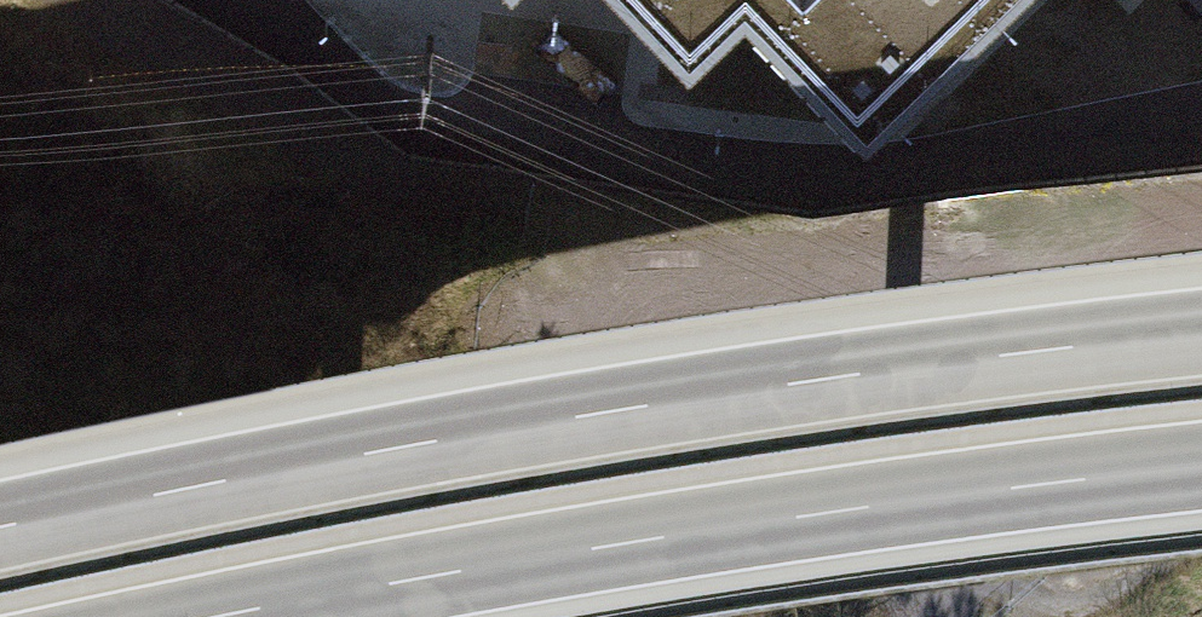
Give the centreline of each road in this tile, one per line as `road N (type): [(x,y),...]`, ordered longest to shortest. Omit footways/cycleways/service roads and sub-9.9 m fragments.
road 1 (motorway): [(1201,332),(670,401),(0,528)]
road 2 (motorway): [(218,616),(831,511),(1201,465)]
road 3 (track): [(1201,515),(1113,553),(1028,616)]

